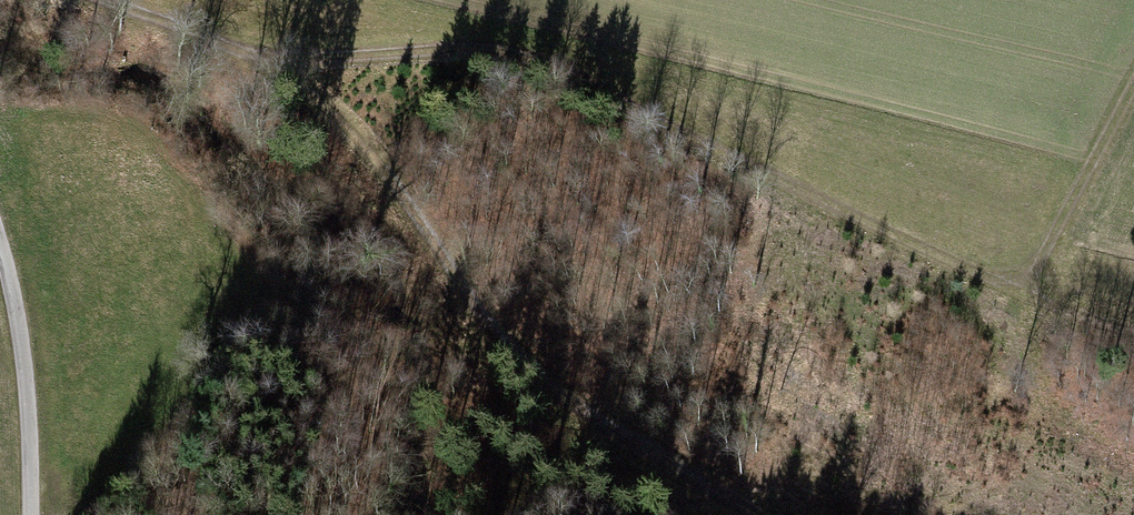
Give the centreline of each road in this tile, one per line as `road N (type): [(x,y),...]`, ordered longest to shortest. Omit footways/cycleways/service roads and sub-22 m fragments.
road 1 (track): [(1133,336),(1021,294),(502,53),(335,60),(259,52)]
road 2 (track): [(711,514),(608,466),(536,394),(336,113),(259,52),(110,0)]
road 3 (track): [(1133,85),(1021,294)]

